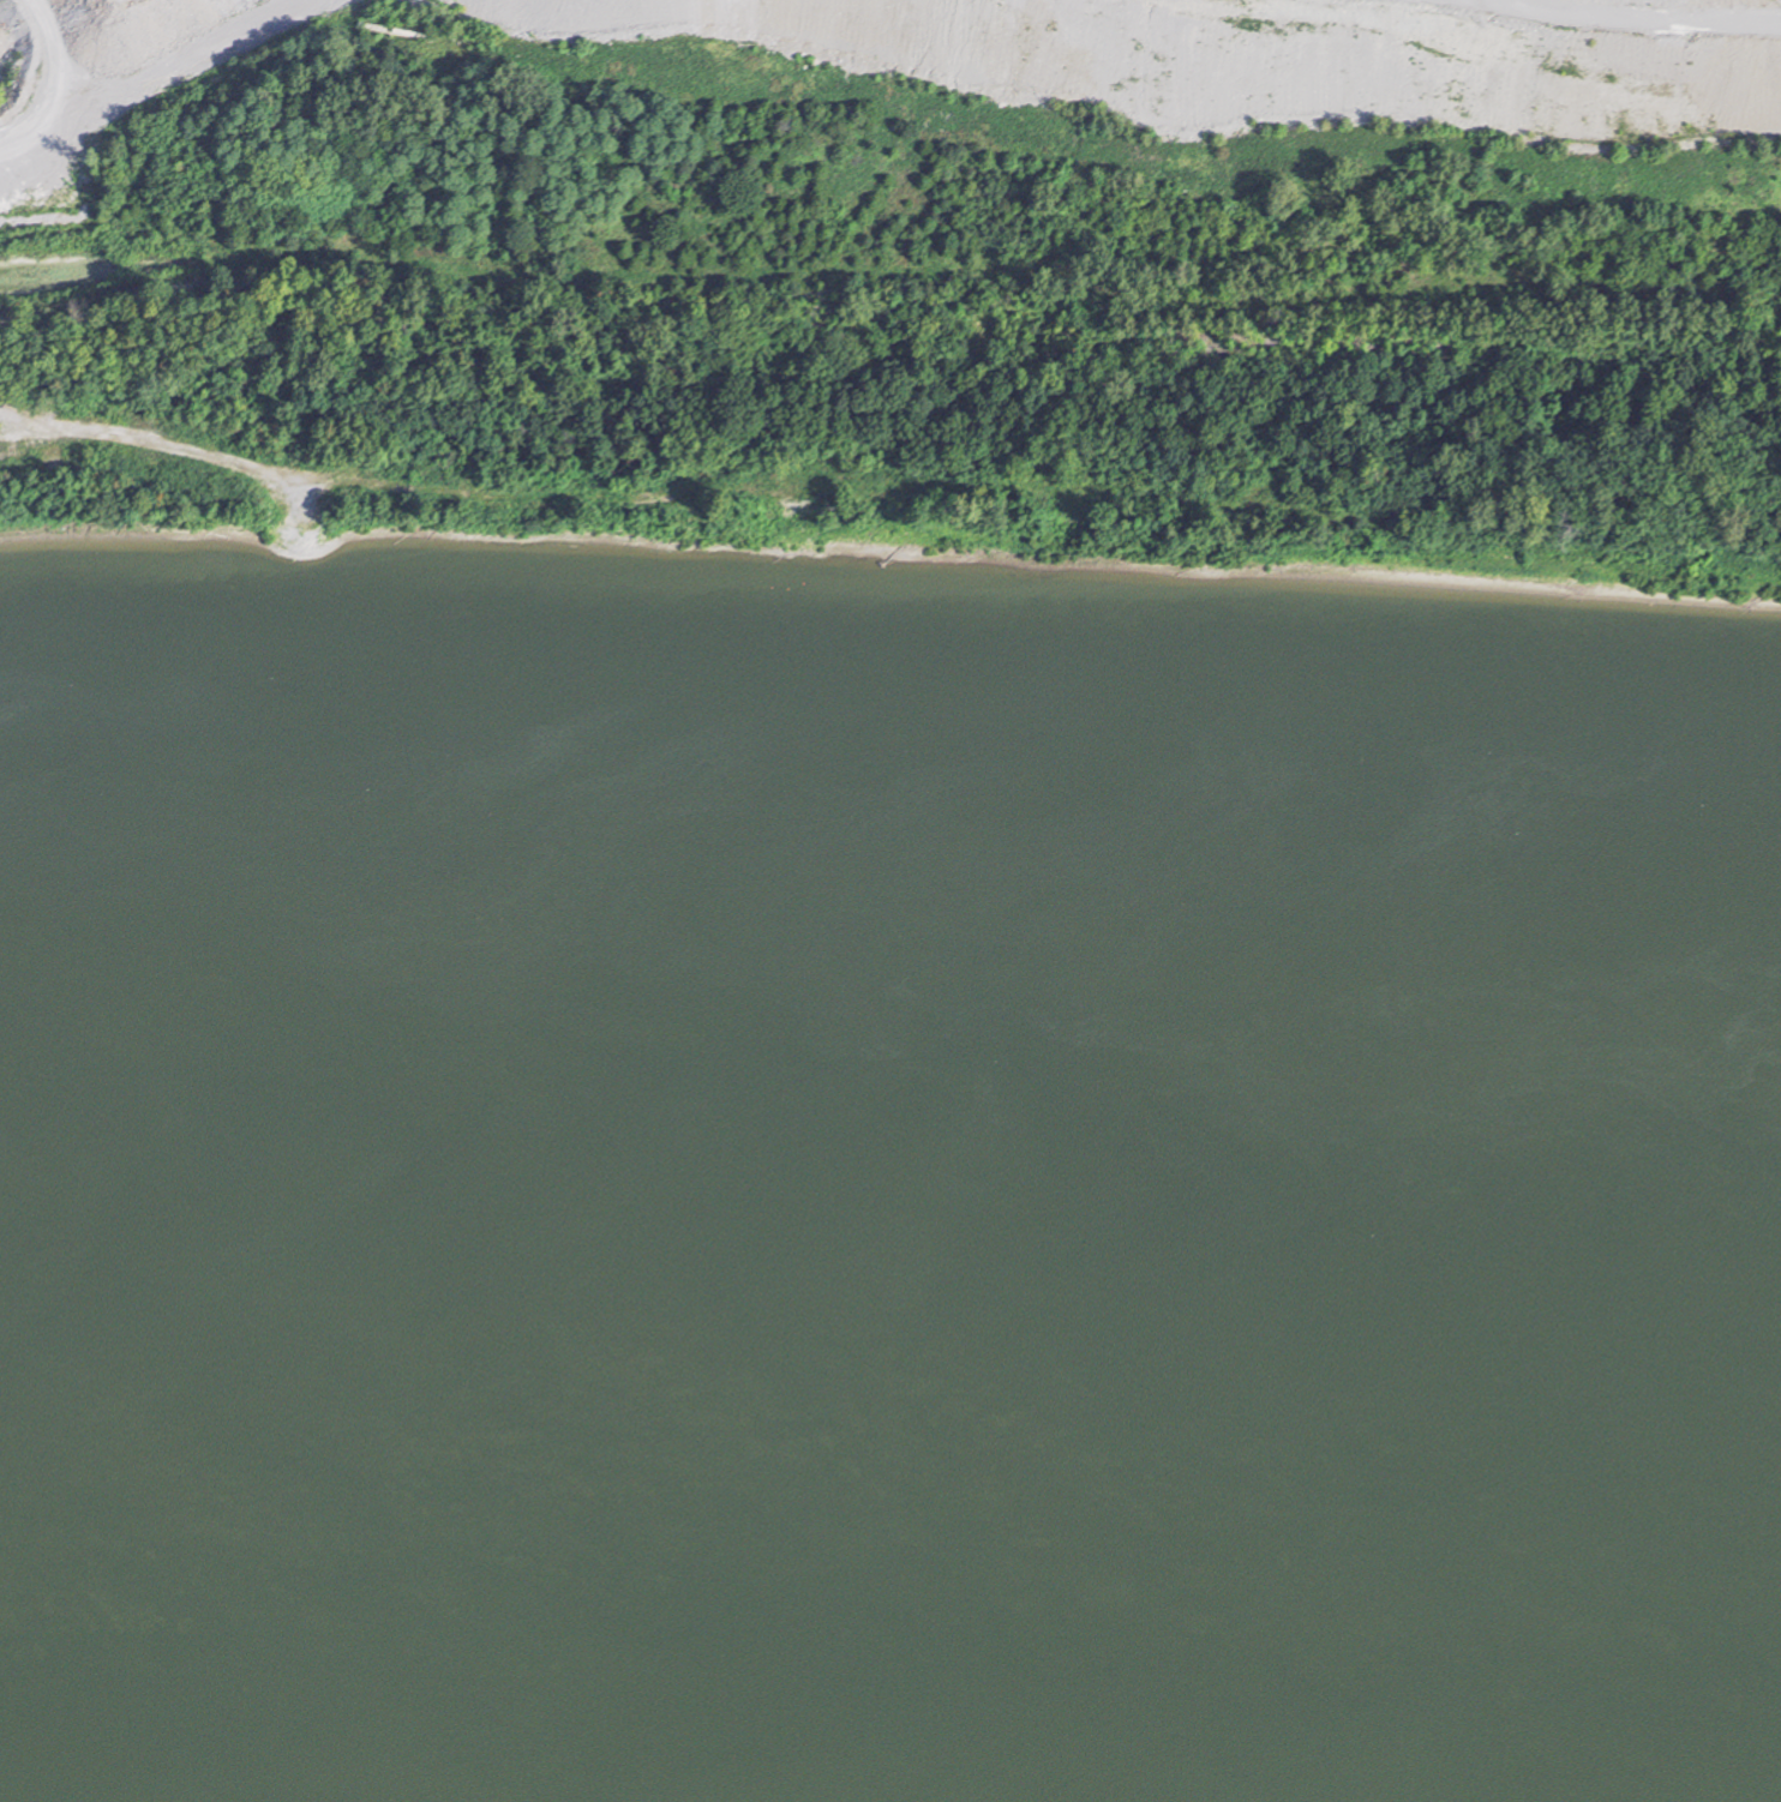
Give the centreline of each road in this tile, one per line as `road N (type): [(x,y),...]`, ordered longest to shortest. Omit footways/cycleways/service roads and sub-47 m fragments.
road 1 (residential): [(293,0),(144,72),(58,126),(40,0)]

